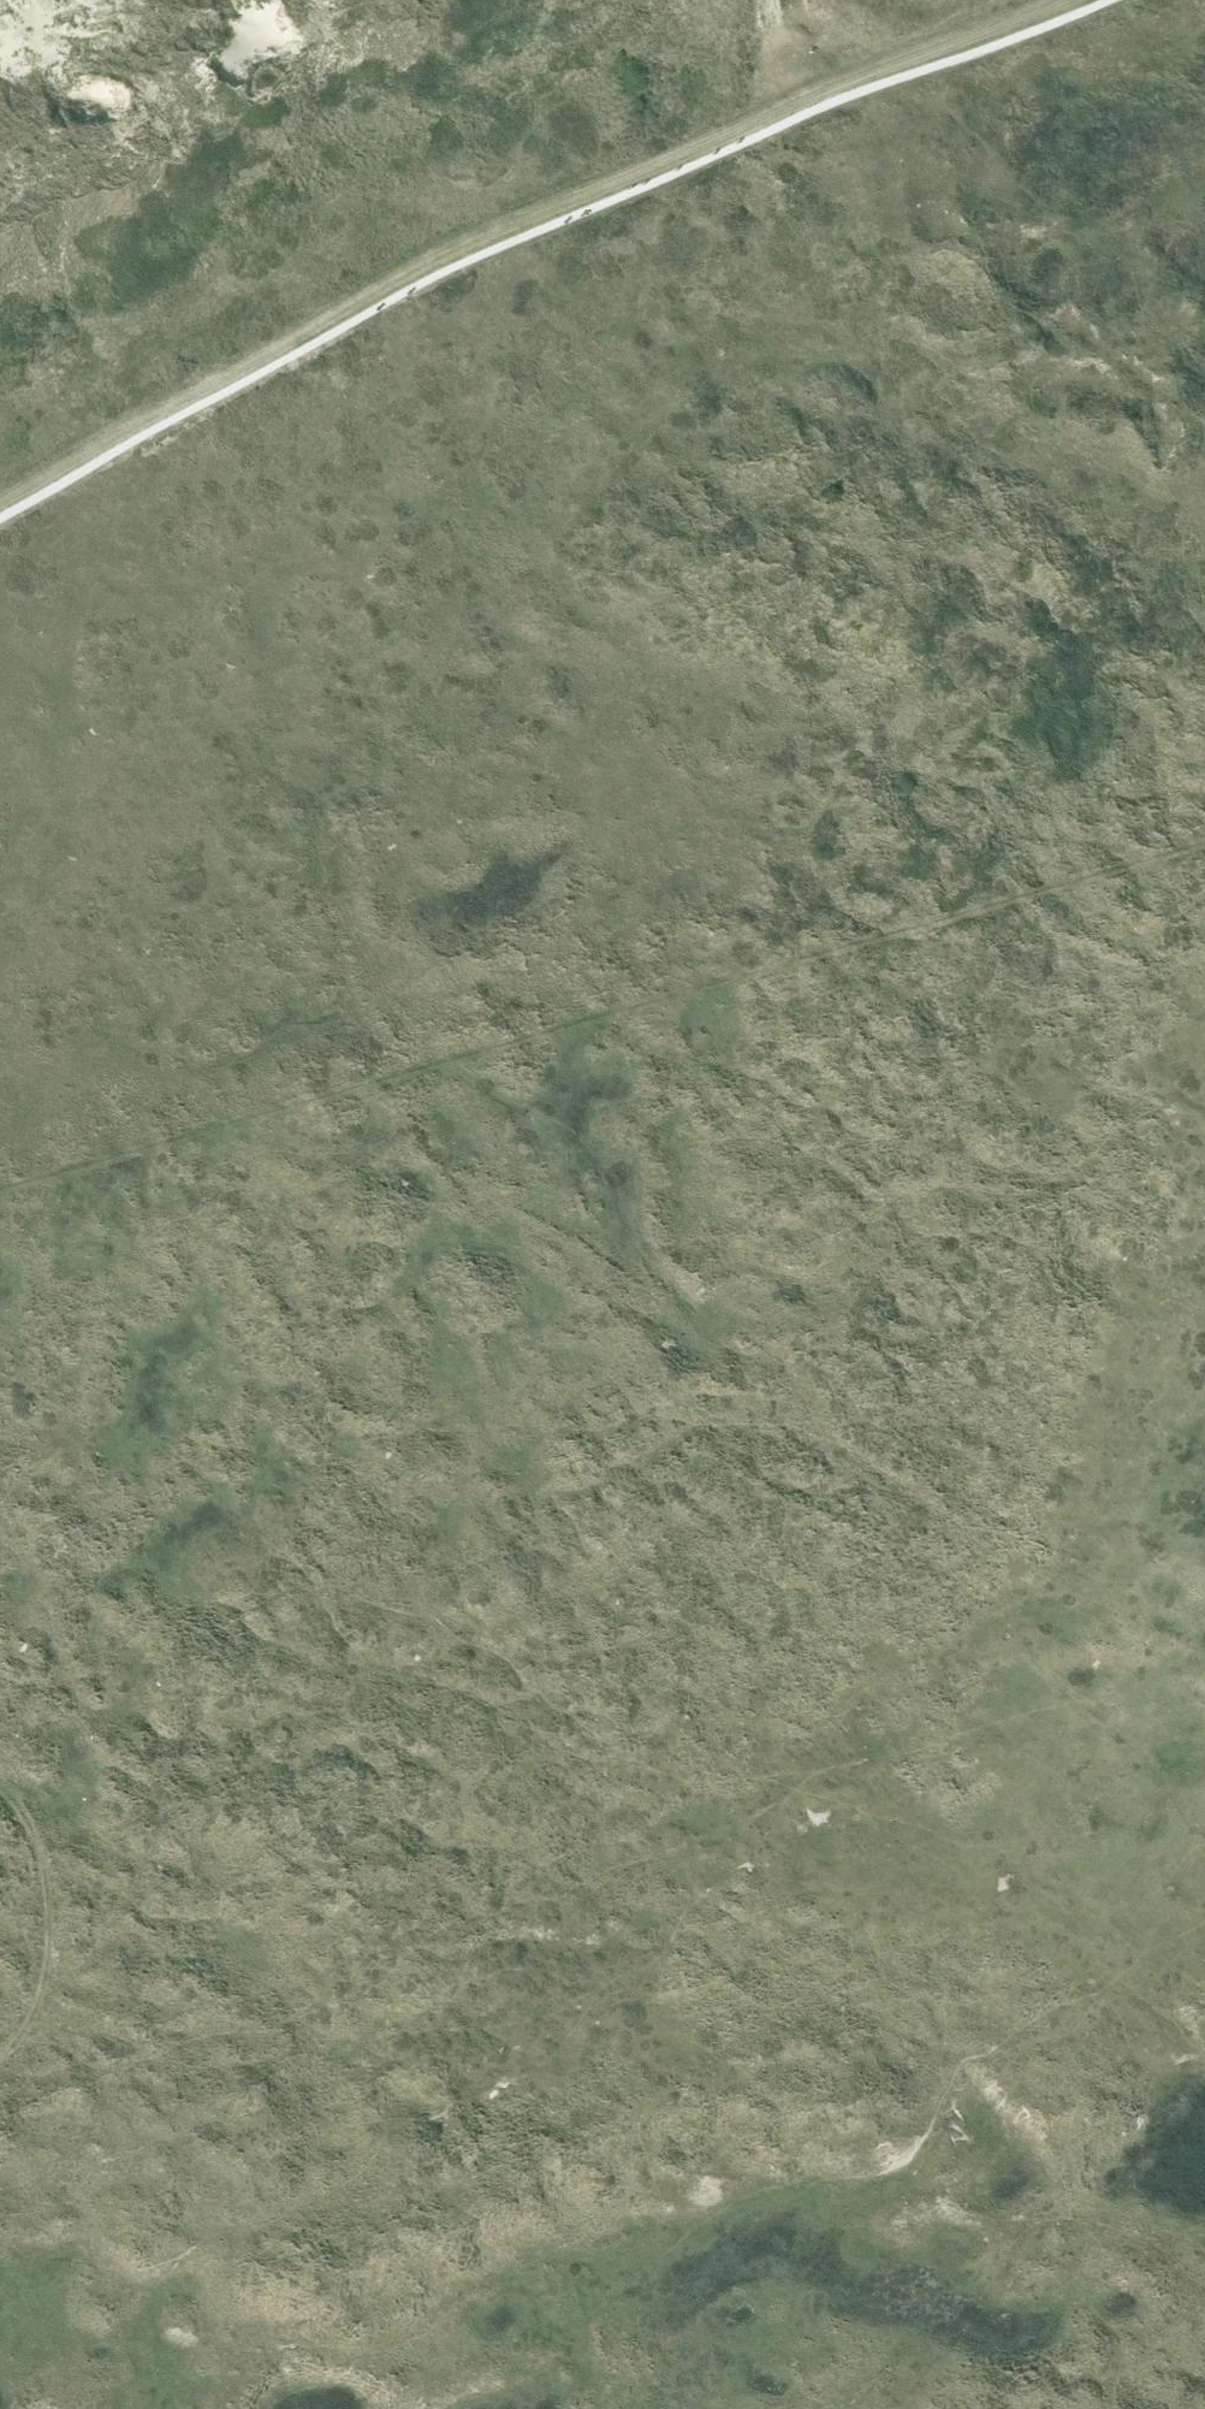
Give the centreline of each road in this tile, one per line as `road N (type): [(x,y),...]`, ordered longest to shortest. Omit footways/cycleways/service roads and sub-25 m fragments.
road 1 (track): [(1065,0),(849,78),(437,252),(0,499)]

